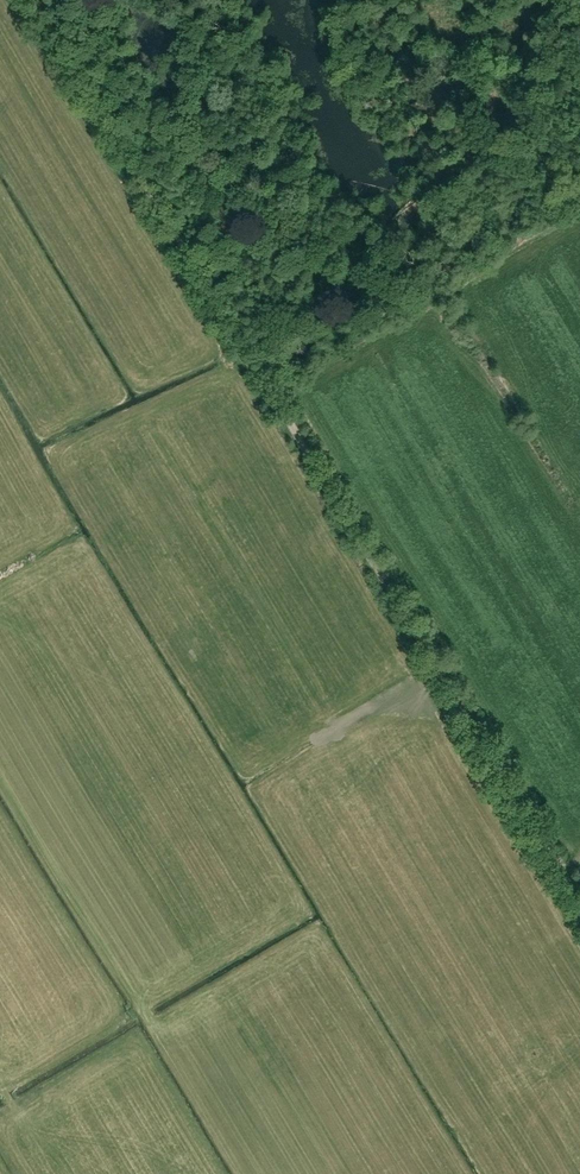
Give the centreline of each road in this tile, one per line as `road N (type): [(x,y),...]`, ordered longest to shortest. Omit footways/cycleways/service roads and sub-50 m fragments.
road 1 (track): [(34,0),(579,905)]

